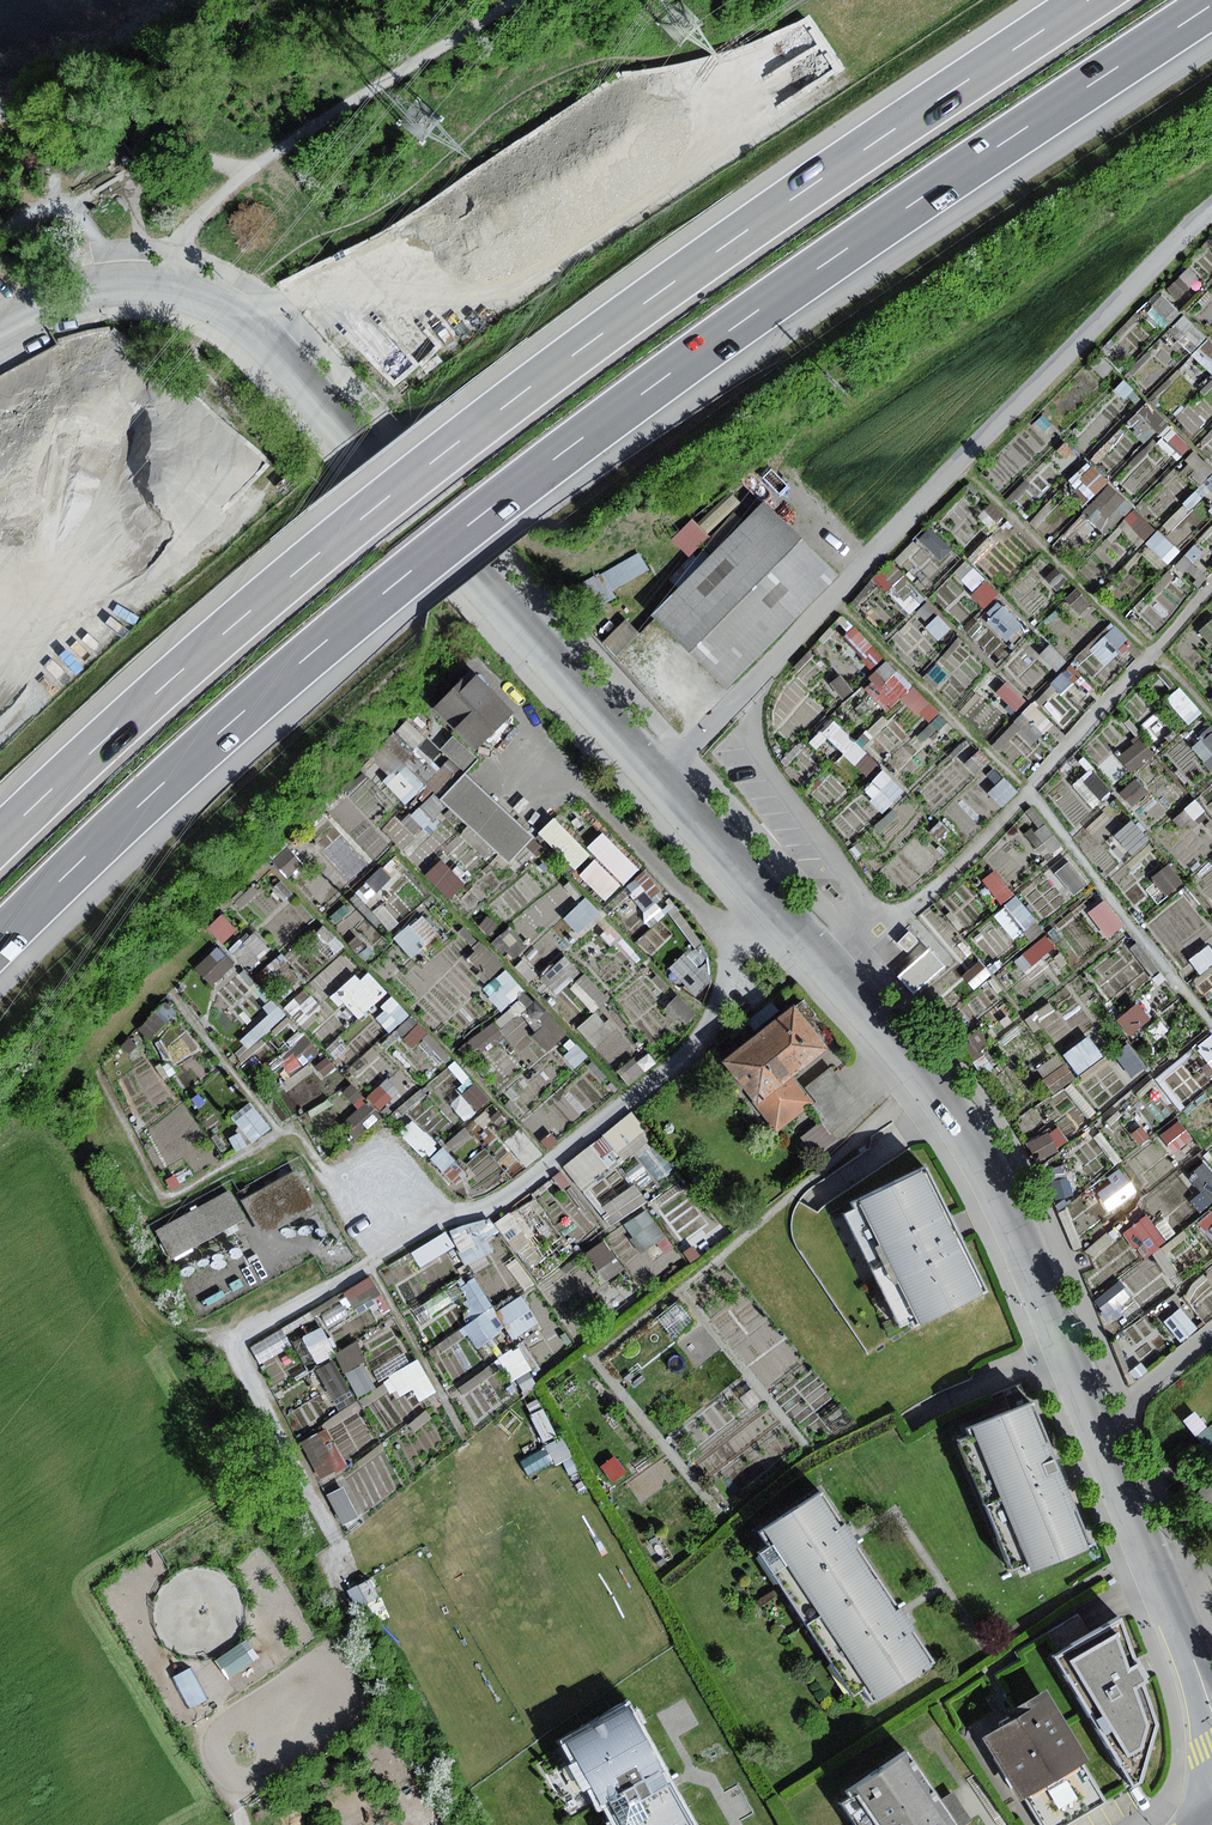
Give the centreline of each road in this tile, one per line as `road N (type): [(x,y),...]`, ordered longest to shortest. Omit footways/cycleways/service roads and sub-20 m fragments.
road 1 (motorway): [(0,940),(254,703),(676,368),(1211,7)]
road 2 (motorway): [(1092,0),(645,302),(364,516),(0,839)]
road 3 (residential): [(482,580),(663,774),(971,1142),(1163,1567),(1211,1694)]
road 4 (track): [(1211,211),(663,774)]
road 5 (track): [(835,594),(1030,790),(1211,1019)]
road 6 (track): [(1211,585),(1030,790),(897,919),(878,924)]
road 7 (track): [(157,282),(186,228),(227,189),(441,36),(504,0)]
road 8 (unclassified): [(157,282),(225,306),(277,347),(482,580)]
road 9 (track): [(962,461),(1156,649),(1211,719)]

